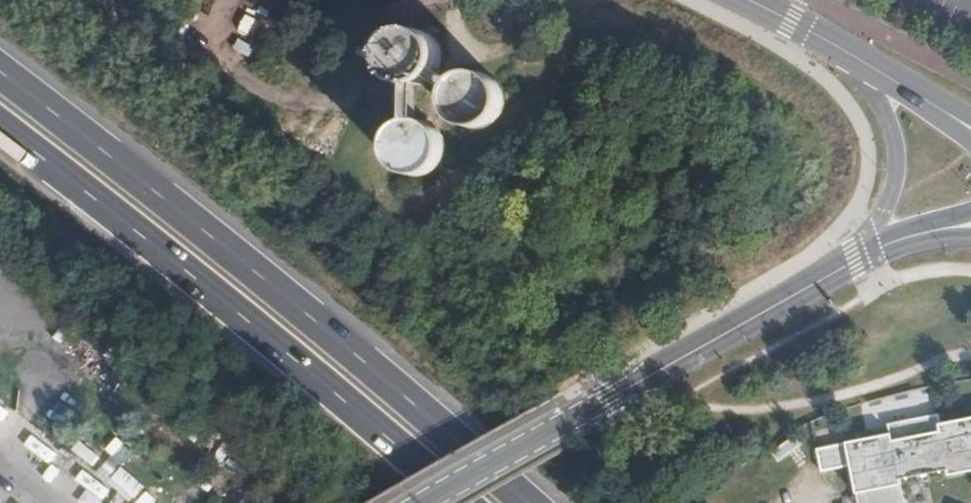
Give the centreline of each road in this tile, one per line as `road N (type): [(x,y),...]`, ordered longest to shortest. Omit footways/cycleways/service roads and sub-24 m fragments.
road 1 (trunk): [(526,502),(313,320),(0,75)]
road 2 (trunk): [(0,126),(190,272),(459,502)]
road 3 (secondary): [(428,502),(872,250)]
road 4 (secondary): [(867,65),(896,153),(872,250)]
road 5 (secondary): [(744,0),(867,65)]
road 6 (secondary): [(867,65),(970,129)]

